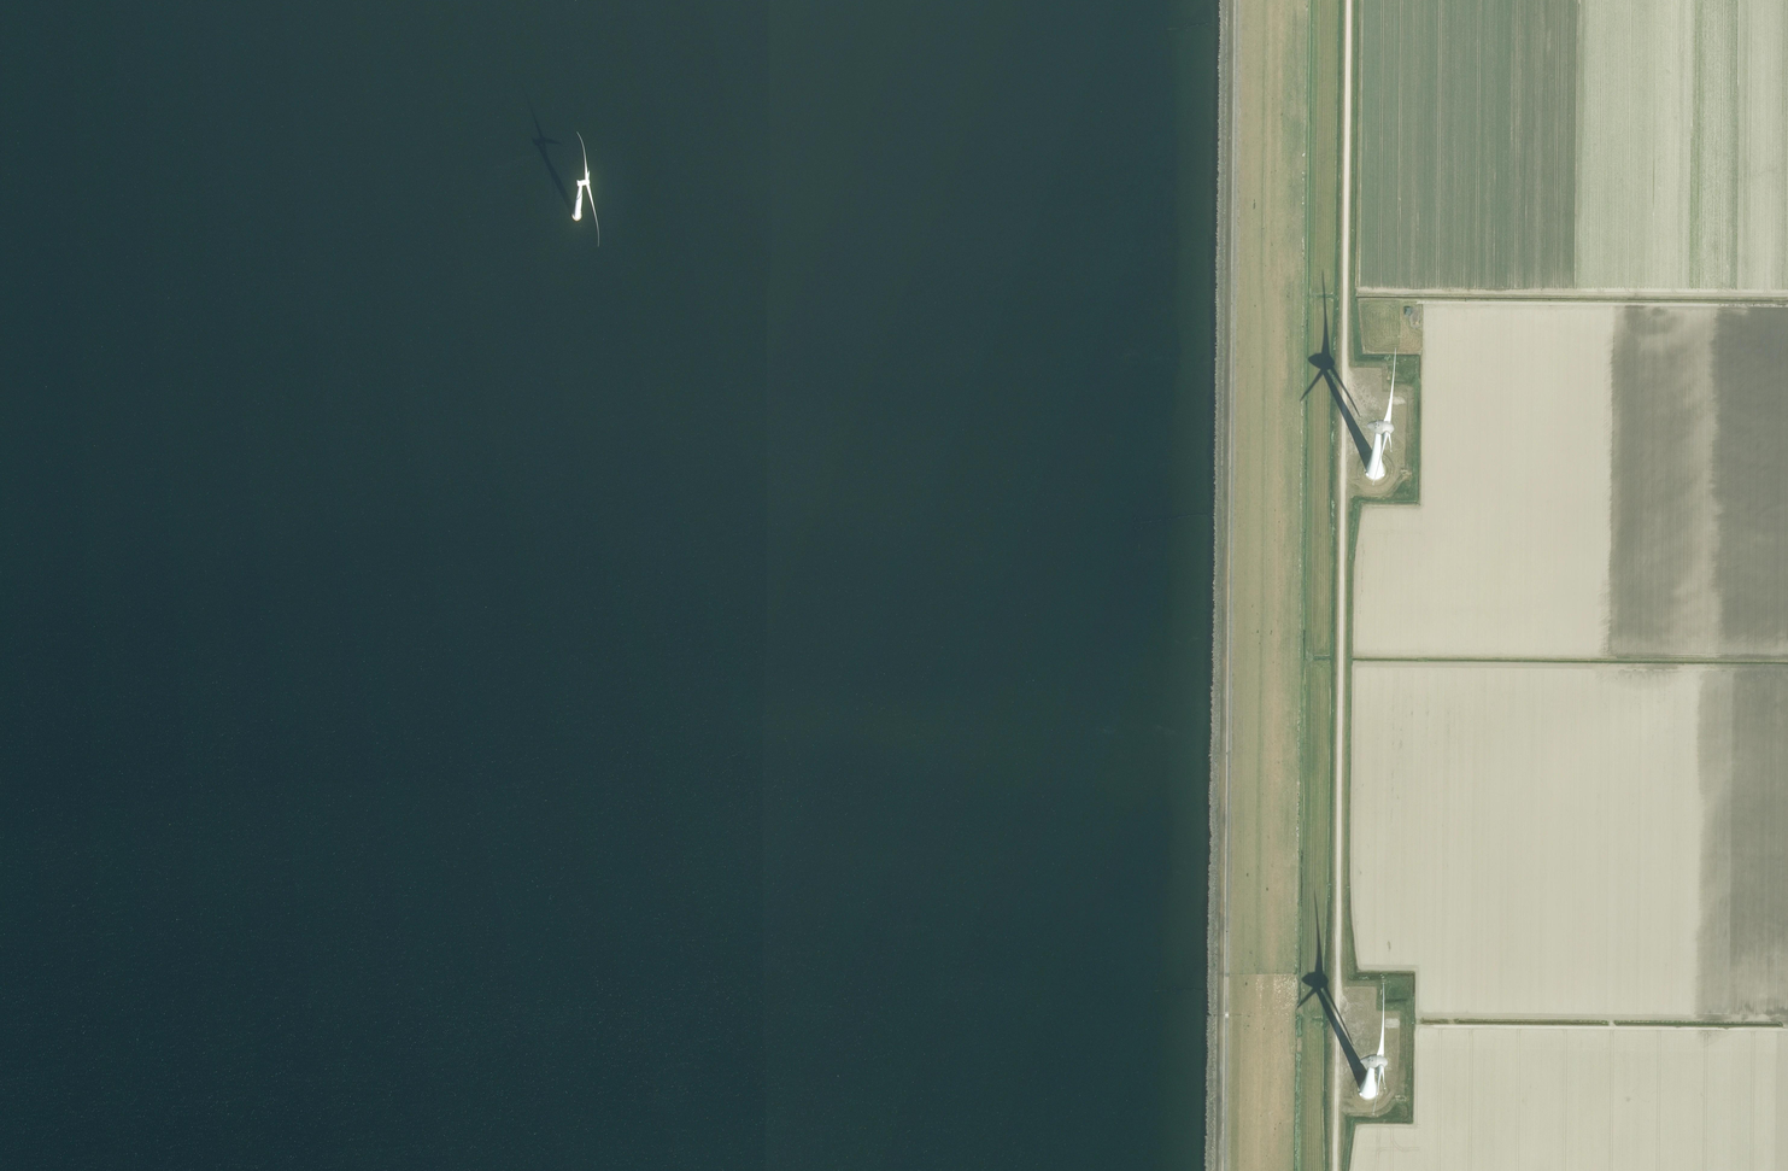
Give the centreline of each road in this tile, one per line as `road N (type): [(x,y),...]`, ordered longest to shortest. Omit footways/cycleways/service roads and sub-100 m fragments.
road 1 (unclassified): [(1225,1170),(1237,0)]

